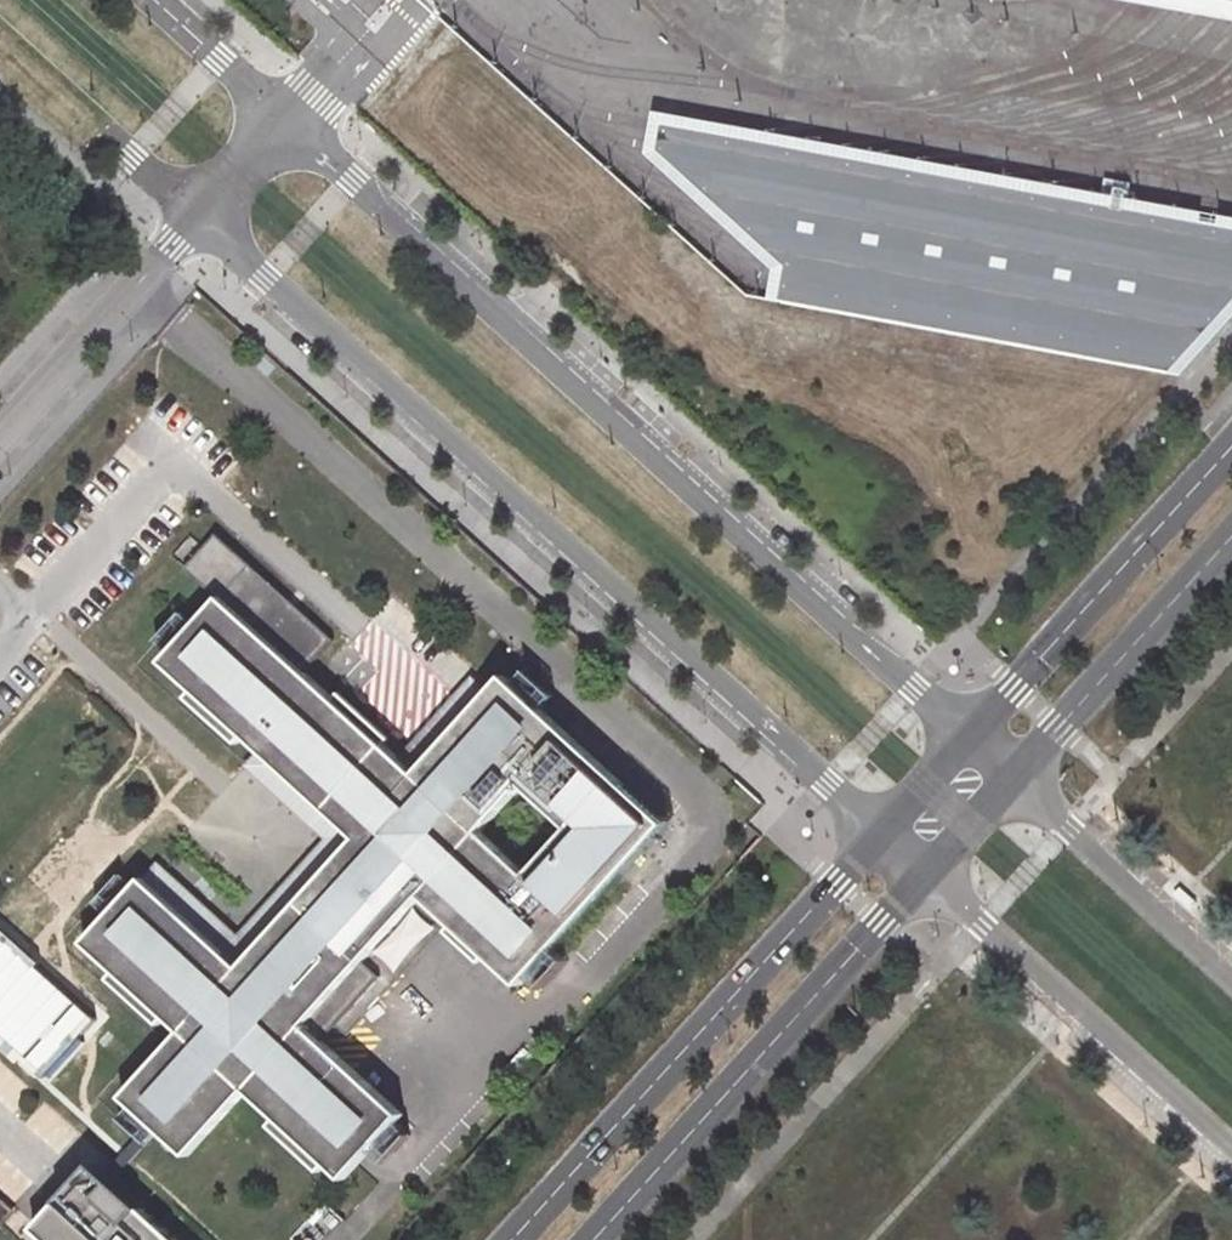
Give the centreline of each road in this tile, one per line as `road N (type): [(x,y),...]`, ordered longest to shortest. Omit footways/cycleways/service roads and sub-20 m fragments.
road 1 (unclassified): [(202,221),(801,757),(881,838)]
road 2 (unclassified): [(967,739),(290,124)]
road 3 (primary): [(881,838),(514,1239)]
road 4 (primary): [(597,1239),(928,880)]
road 5 (unclassified): [(928,880),(1231,1157)]
road 6 (primary): [(1231,447),(967,739)]
road 7 (primary): [(1015,782),(1231,539)]
road 8 (unclassified): [(0,442),(202,221)]
road 9 (unclassified): [(1231,982),(1015,782)]
road 10 (primary): [(967,739),(881,838)]
road 11 (primary): [(928,880),(1015,782)]
road 12 (unclassified): [(202,221),(290,124)]

